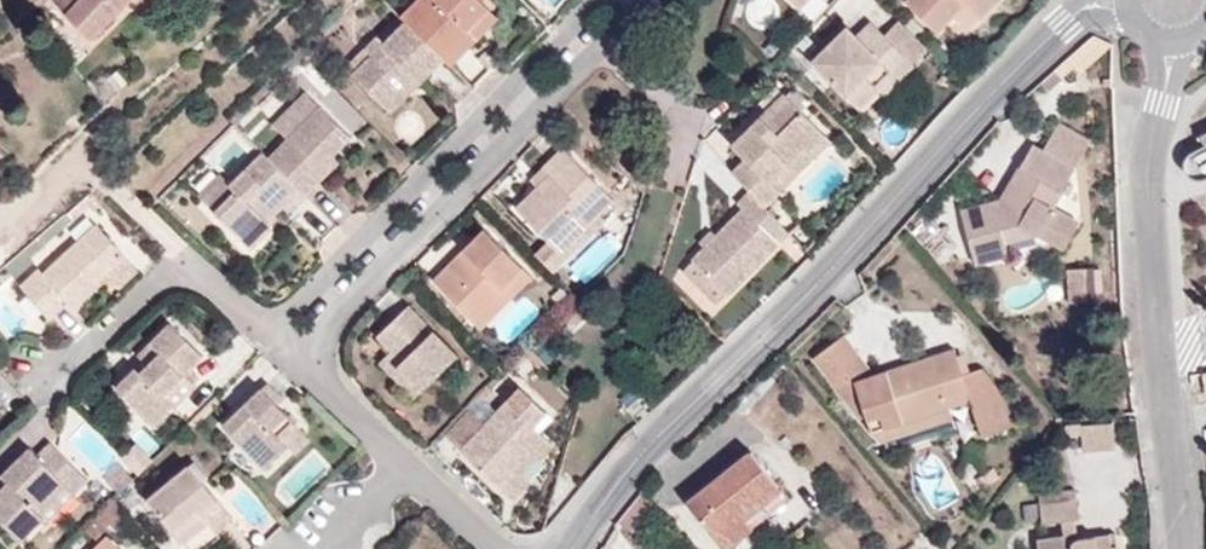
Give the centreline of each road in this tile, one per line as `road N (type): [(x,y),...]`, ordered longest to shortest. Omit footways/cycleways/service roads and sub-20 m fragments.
road 1 (residential): [(1042,43),(592,503),(562,548)]
road 2 (residential): [(331,385),(319,341),(344,304),(642,0)]
road 3 (unclassified): [(1171,429),(1150,172),(1180,45)]
road 4 (residential): [(192,251),(45,382)]
road 5 (residential): [(331,385),(192,251)]
road 6 (residential): [(510,548),(416,462)]
road 7 (residential): [(332,548),(416,462)]

